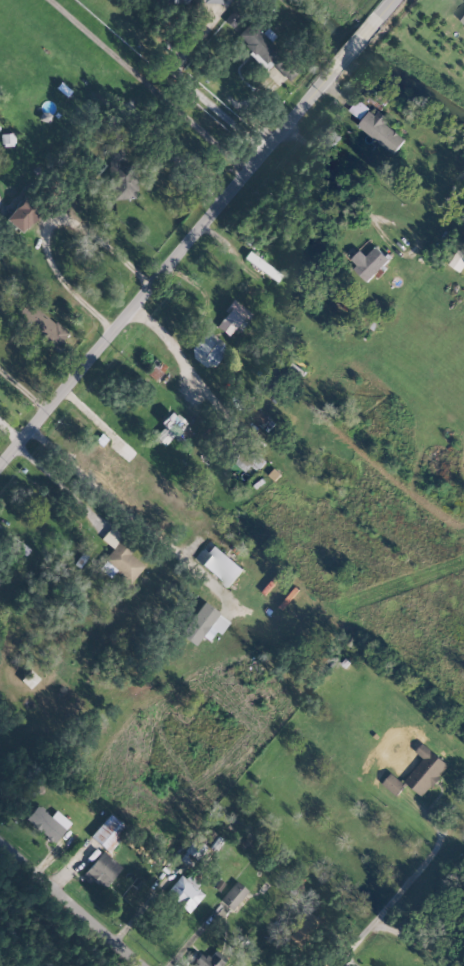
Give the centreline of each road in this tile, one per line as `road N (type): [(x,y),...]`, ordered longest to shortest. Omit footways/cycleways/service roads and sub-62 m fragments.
road 1 (tertiary): [(0,470),(290,132),(389,0)]
road 2 (residential): [(150,965),(0,838)]
road 3 (residential): [(332,965),(455,827)]

